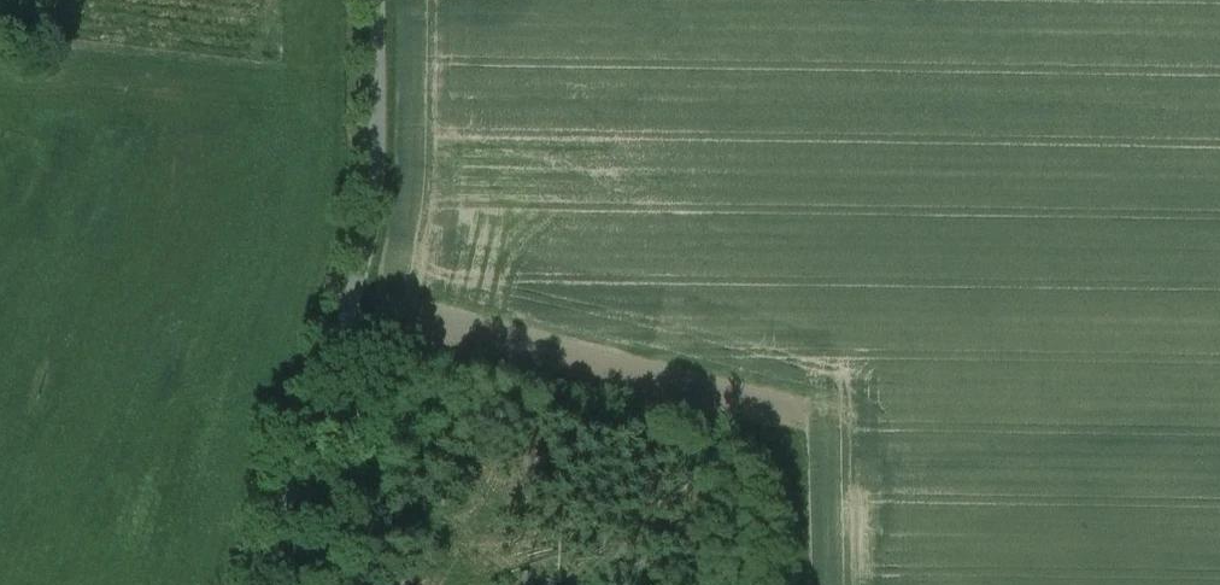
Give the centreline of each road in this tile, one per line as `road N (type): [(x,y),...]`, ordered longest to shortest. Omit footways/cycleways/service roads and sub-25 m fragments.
road 1 (unclassified): [(377,0),(370,224),(262,584)]

